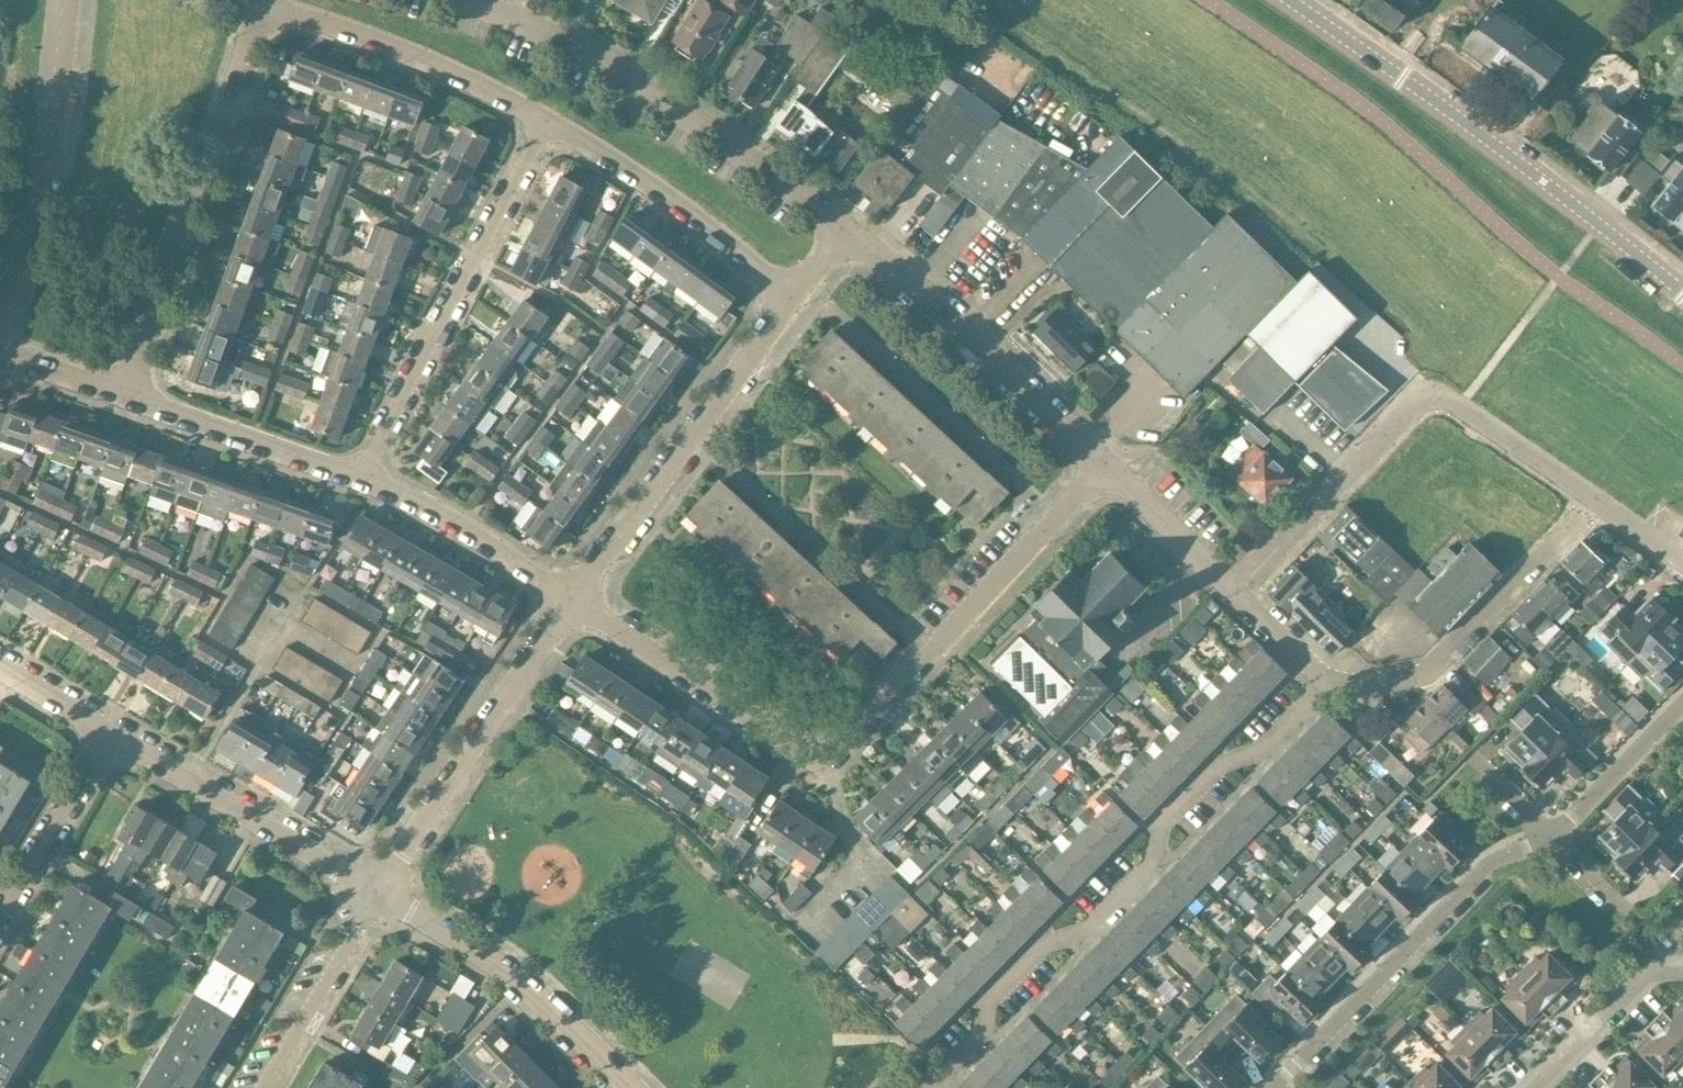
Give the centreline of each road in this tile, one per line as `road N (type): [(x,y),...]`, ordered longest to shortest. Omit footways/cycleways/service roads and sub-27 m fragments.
road 1 (residential): [(1105,465),(822,764),(570,597)]
road 2 (residential): [(926,1087),(980,1035),(985,1002),(1042,945),(1087,930),(1154,861),(1164,821),(1219,763),(1255,753),(1326,680)]
road 3 (residential): [(1272,1087),(1483,861),(1547,831),(1682,699)]
road 4 (tertiary): [(1289,0),(1470,126),(1682,292)]
road 5 (residential): [(1233,590),(1400,420),(1428,403),(1457,406),(1594,497)]
road 6 (residential): [(465,0),(523,21),(842,225)]
road 7 (residential): [(125,394),(260,4)]
road 8 (residential): [(358,480),(546,120)]
road 9 (residential): [(570,597),(790,296)]
road 10 (residential): [(842,225),(1105,465)]
road 11 (residential): [(373,893),(570,597)]
road 12 (residential): [(1326,680),(1387,685),(1435,669),(1581,513)]
road 13 (residential): [(626,1087),(521,985),(373,893)]
road 14 (residential): [(546,120),(419,59),(260,4)]
road 15 (residential): [(373,893),(113,733)]
road 16 (residential): [(790,296),(666,198),(546,120)]
road 17 (residential): [(0,286),(38,164),(62,0)]
road 18 (residential): [(358,480),(125,394)]
road 19 (residential): [(570,597),(460,527),(358,480)]
road 20 (residential): [(373,893),(258,1087)]
road 21 (residential): [(0,919),(113,733)]
road 22 (residential): [(1528,1087),(1645,977),(1682,977)]
road 23 (residential): [(1105,465),(1233,590)]
road 24 (residential): [(113,733),(0,665)]
road 25 (residential): [(125,394),(0,353)]
road 26 (residential): [(1326,680),(1233,590)]

